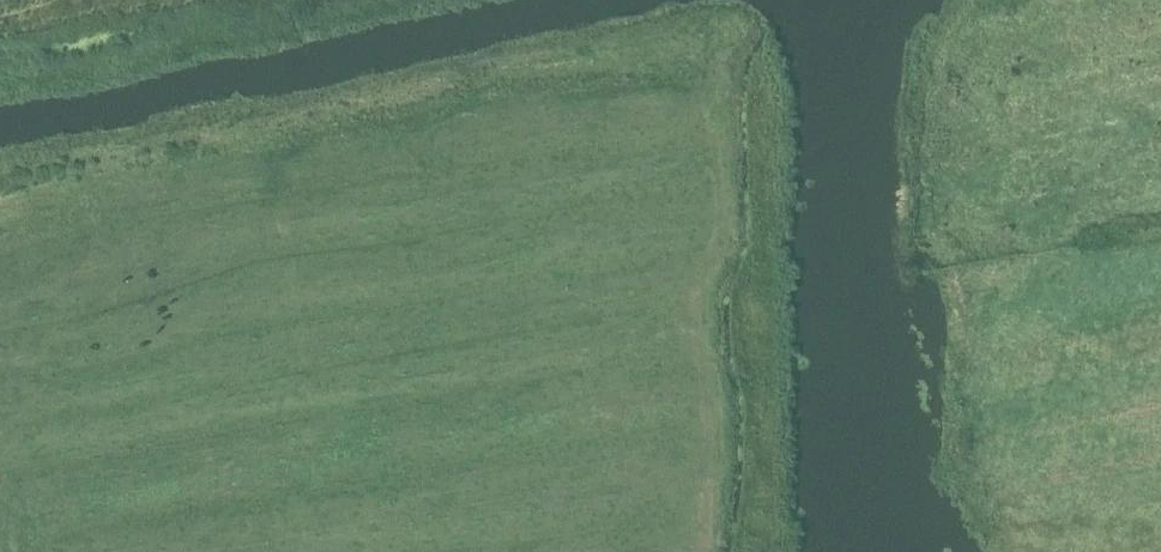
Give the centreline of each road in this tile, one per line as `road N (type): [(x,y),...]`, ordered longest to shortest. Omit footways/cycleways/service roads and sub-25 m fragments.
road 1 (track): [(715,115),(726,178),(701,304),(707,551)]

